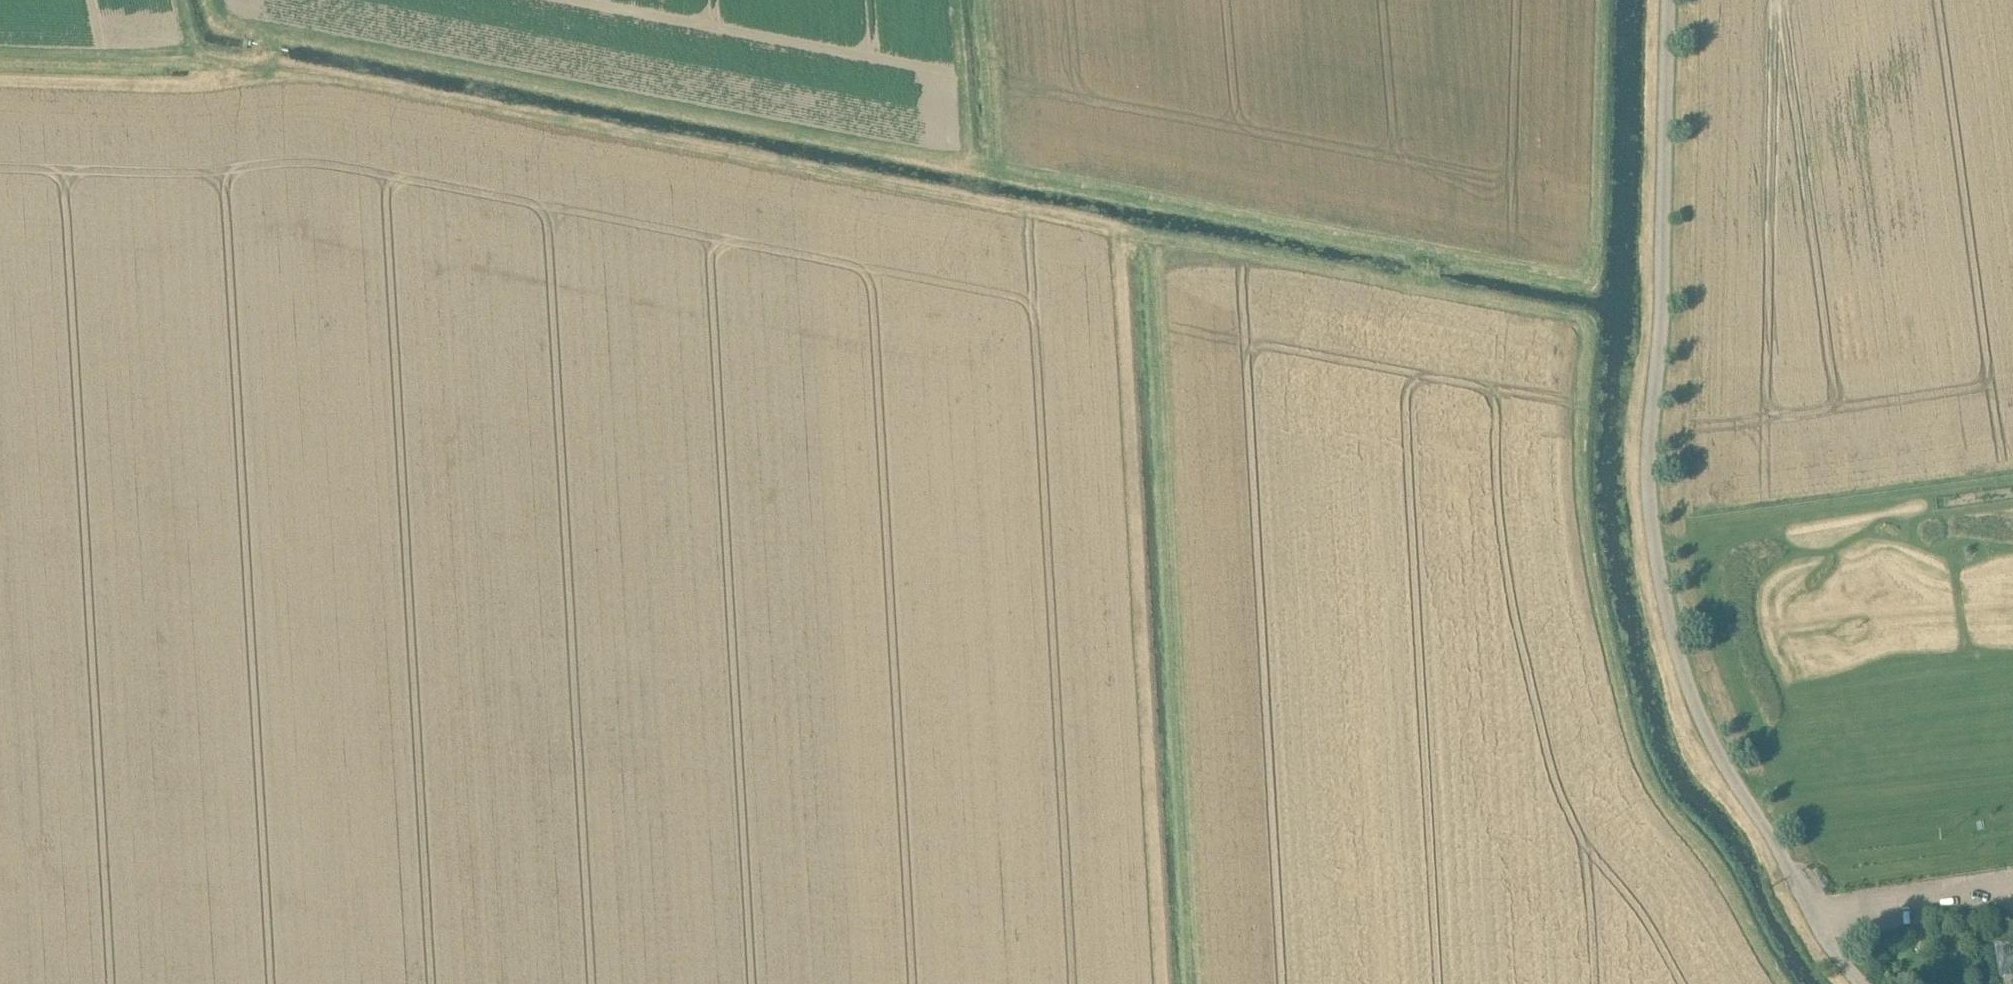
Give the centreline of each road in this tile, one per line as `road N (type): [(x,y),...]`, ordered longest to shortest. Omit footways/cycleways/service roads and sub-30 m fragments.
road 1 (track): [(1161,983),(1120,229),(314,72),(187,57),(0,55)]
road 2 (track): [(1784,983),(1654,780),(1625,714),(1585,527),(1585,322),(1120,229)]
road 3 (track): [(1192,983),(1148,235)]
road 4 (track): [(981,0),(996,172),(1428,255),(1424,286)]
road 5 (track): [(0,84),(202,87),(252,71),(272,35)]

